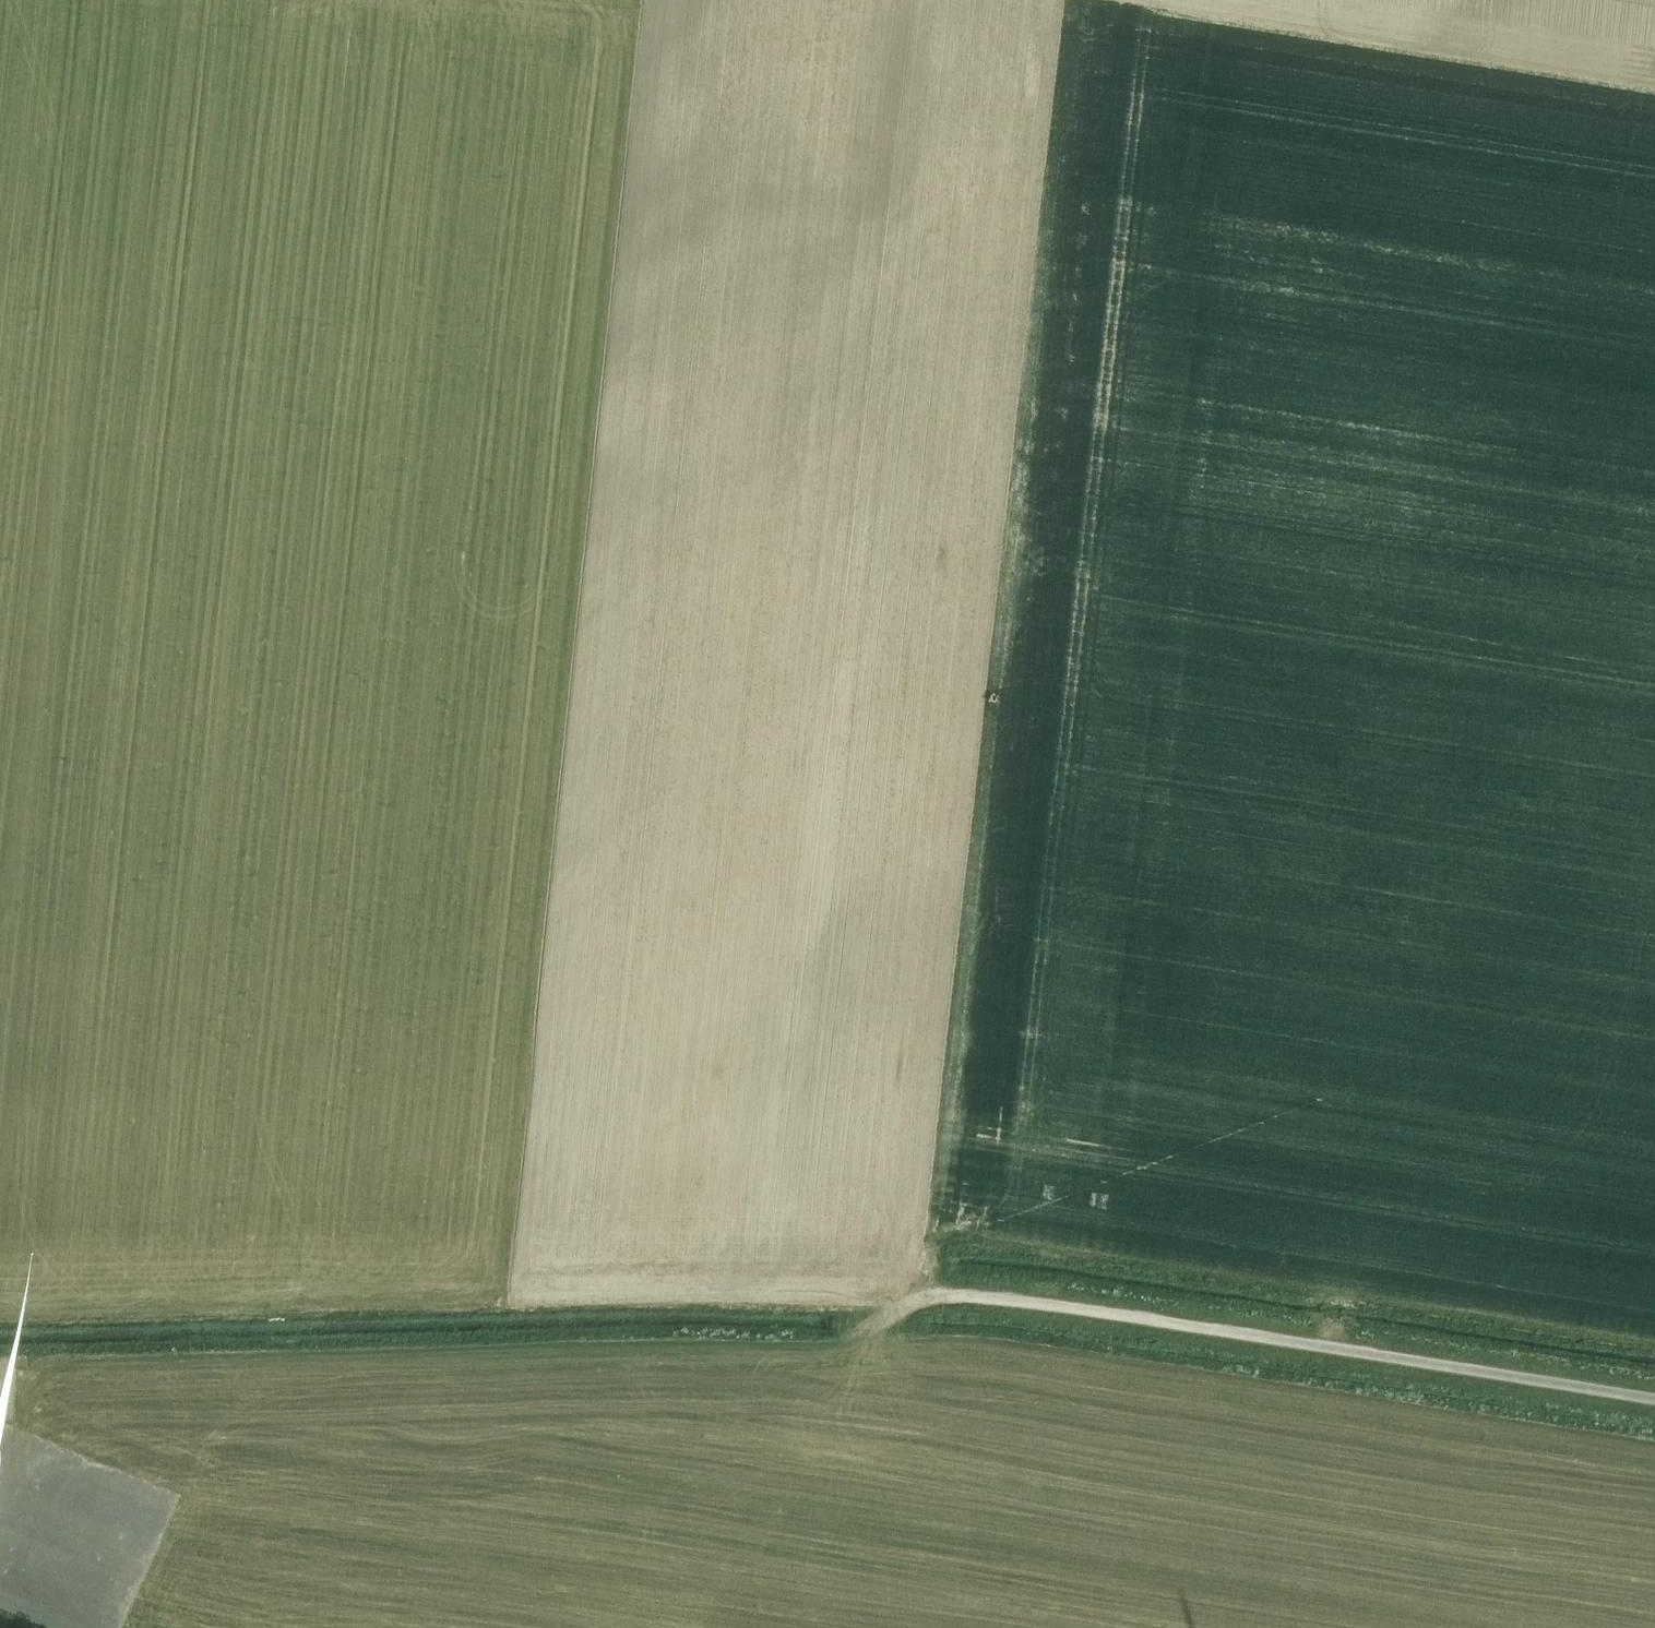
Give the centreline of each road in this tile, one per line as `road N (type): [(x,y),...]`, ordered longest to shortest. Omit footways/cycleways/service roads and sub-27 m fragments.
road 1 (unclassified): [(1654,1398),(1049,1304),(946,1295)]

